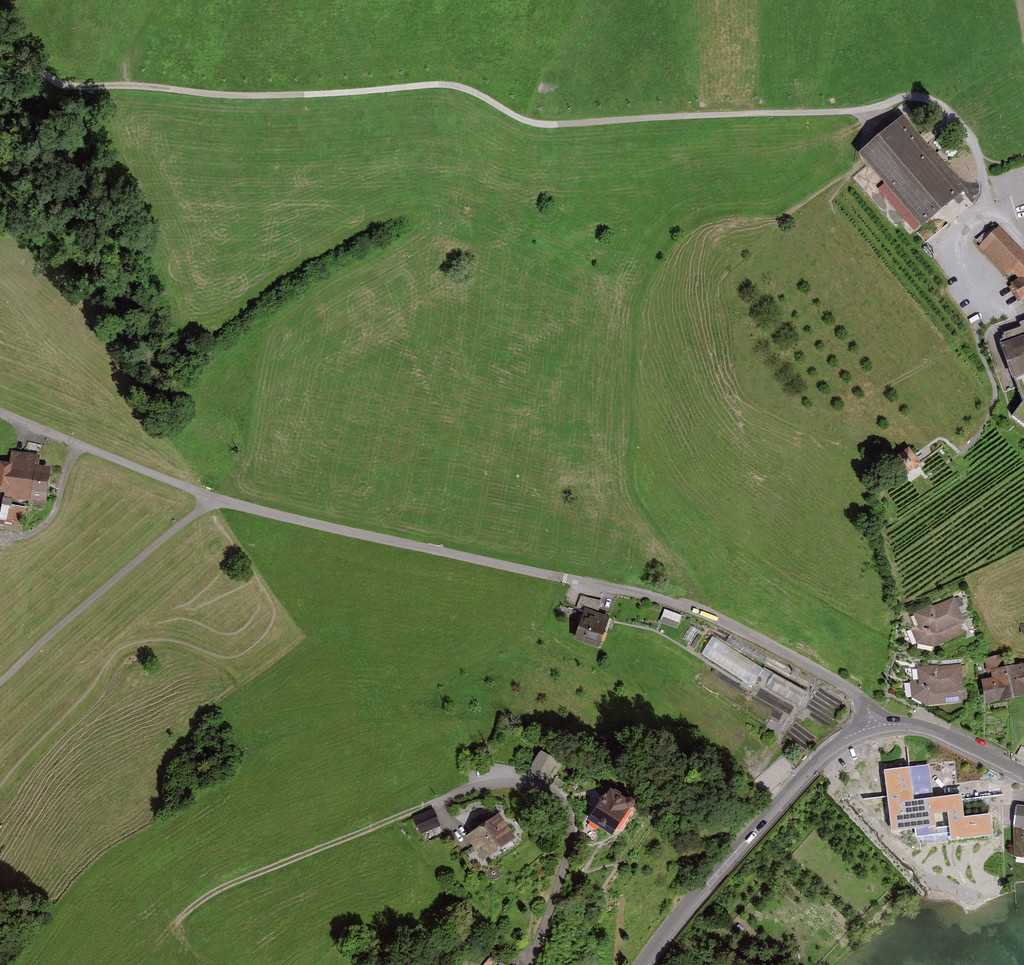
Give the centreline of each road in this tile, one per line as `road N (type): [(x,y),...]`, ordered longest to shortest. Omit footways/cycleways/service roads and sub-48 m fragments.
road 1 (track): [(0,5),(37,71),(63,85),(237,98),(458,88),(549,127),(864,111),(925,98),(966,133),(985,194)]
road 2 (residential): [(874,727),(866,703),(842,684),(661,598),(285,518),(0,414)]
road 3 (residential): [(874,727),(813,763),(639,964)]
road 4 (track): [(0,682),(212,497)]
road 5 (track): [(181,917),(234,882),(429,807)]
road 6 (residential): [(1023,773),(935,731),(874,727)]
road 7 (track): [(864,111),(867,136),(840,180),(774,222)]

